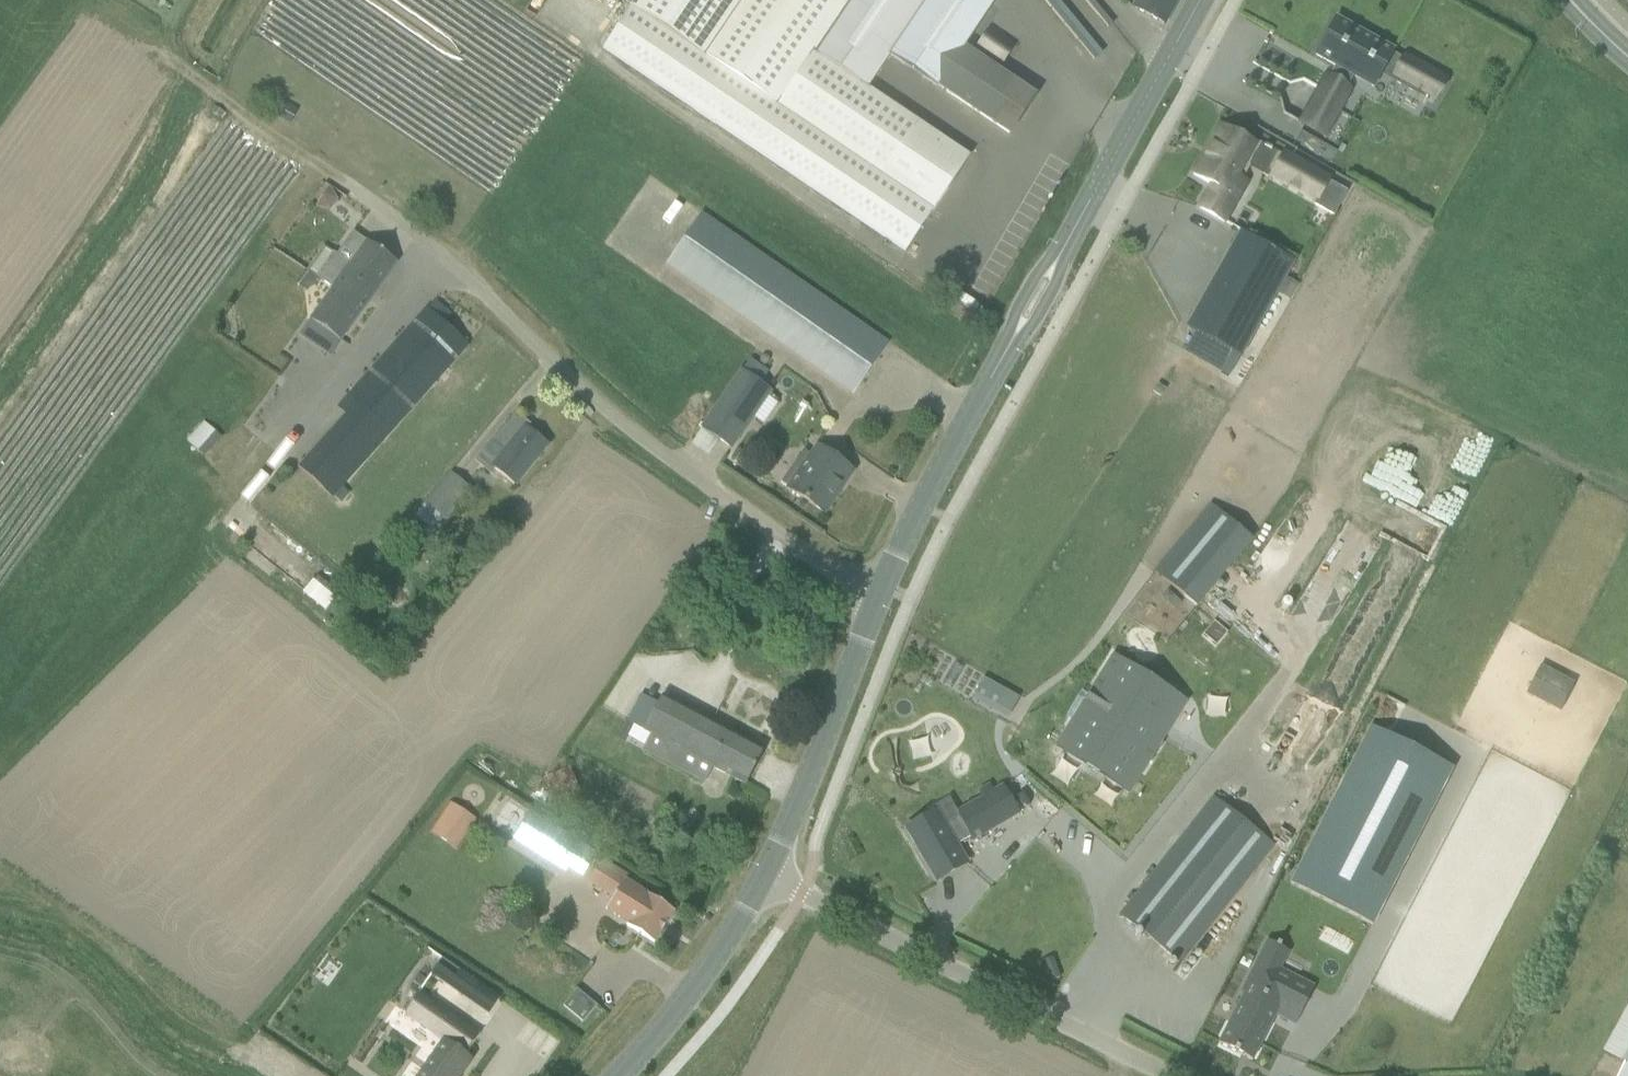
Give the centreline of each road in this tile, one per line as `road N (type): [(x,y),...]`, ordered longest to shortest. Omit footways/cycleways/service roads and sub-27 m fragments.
road 1 (unclassified): [(876,600),(641,437),(446,265)]
road 2 (unclassified): [(1168,1075),(765,876)]
road 3 (tertiary): [(765,876),(809,785),(876,600)]
road 4 (tertiary): [(1059,256),(1201,0)]
road 5 (tertiary): [(876,600),(1011,343)]
road 6 (tertiary): [(619,1075),(680,1009),(765,876)]

